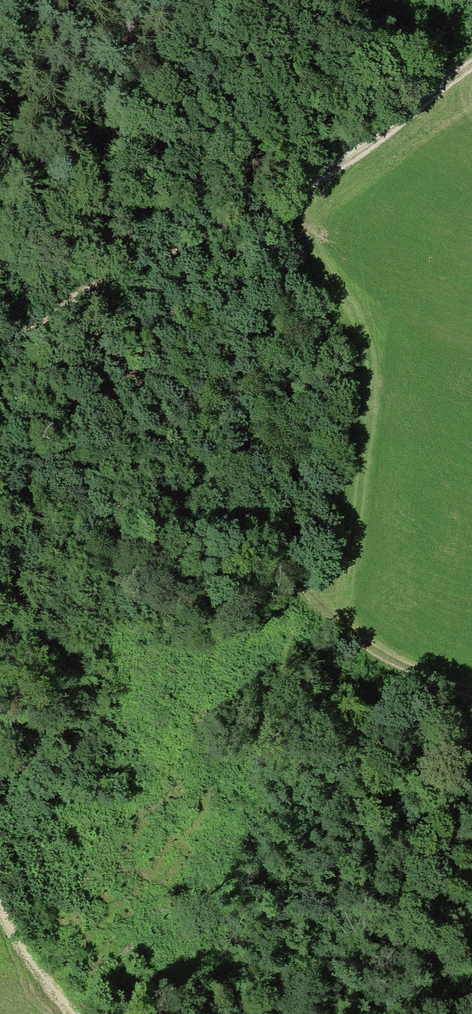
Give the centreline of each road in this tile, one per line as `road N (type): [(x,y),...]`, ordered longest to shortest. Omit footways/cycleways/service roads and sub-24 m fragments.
road 1 (track): [(471,694),(445,686),(351,629),(184,456),(94,307)]
road 2 (track): [(94,307),(337,174),(471,71)]
road 3 (track): [(0,911),(68,1013)]

